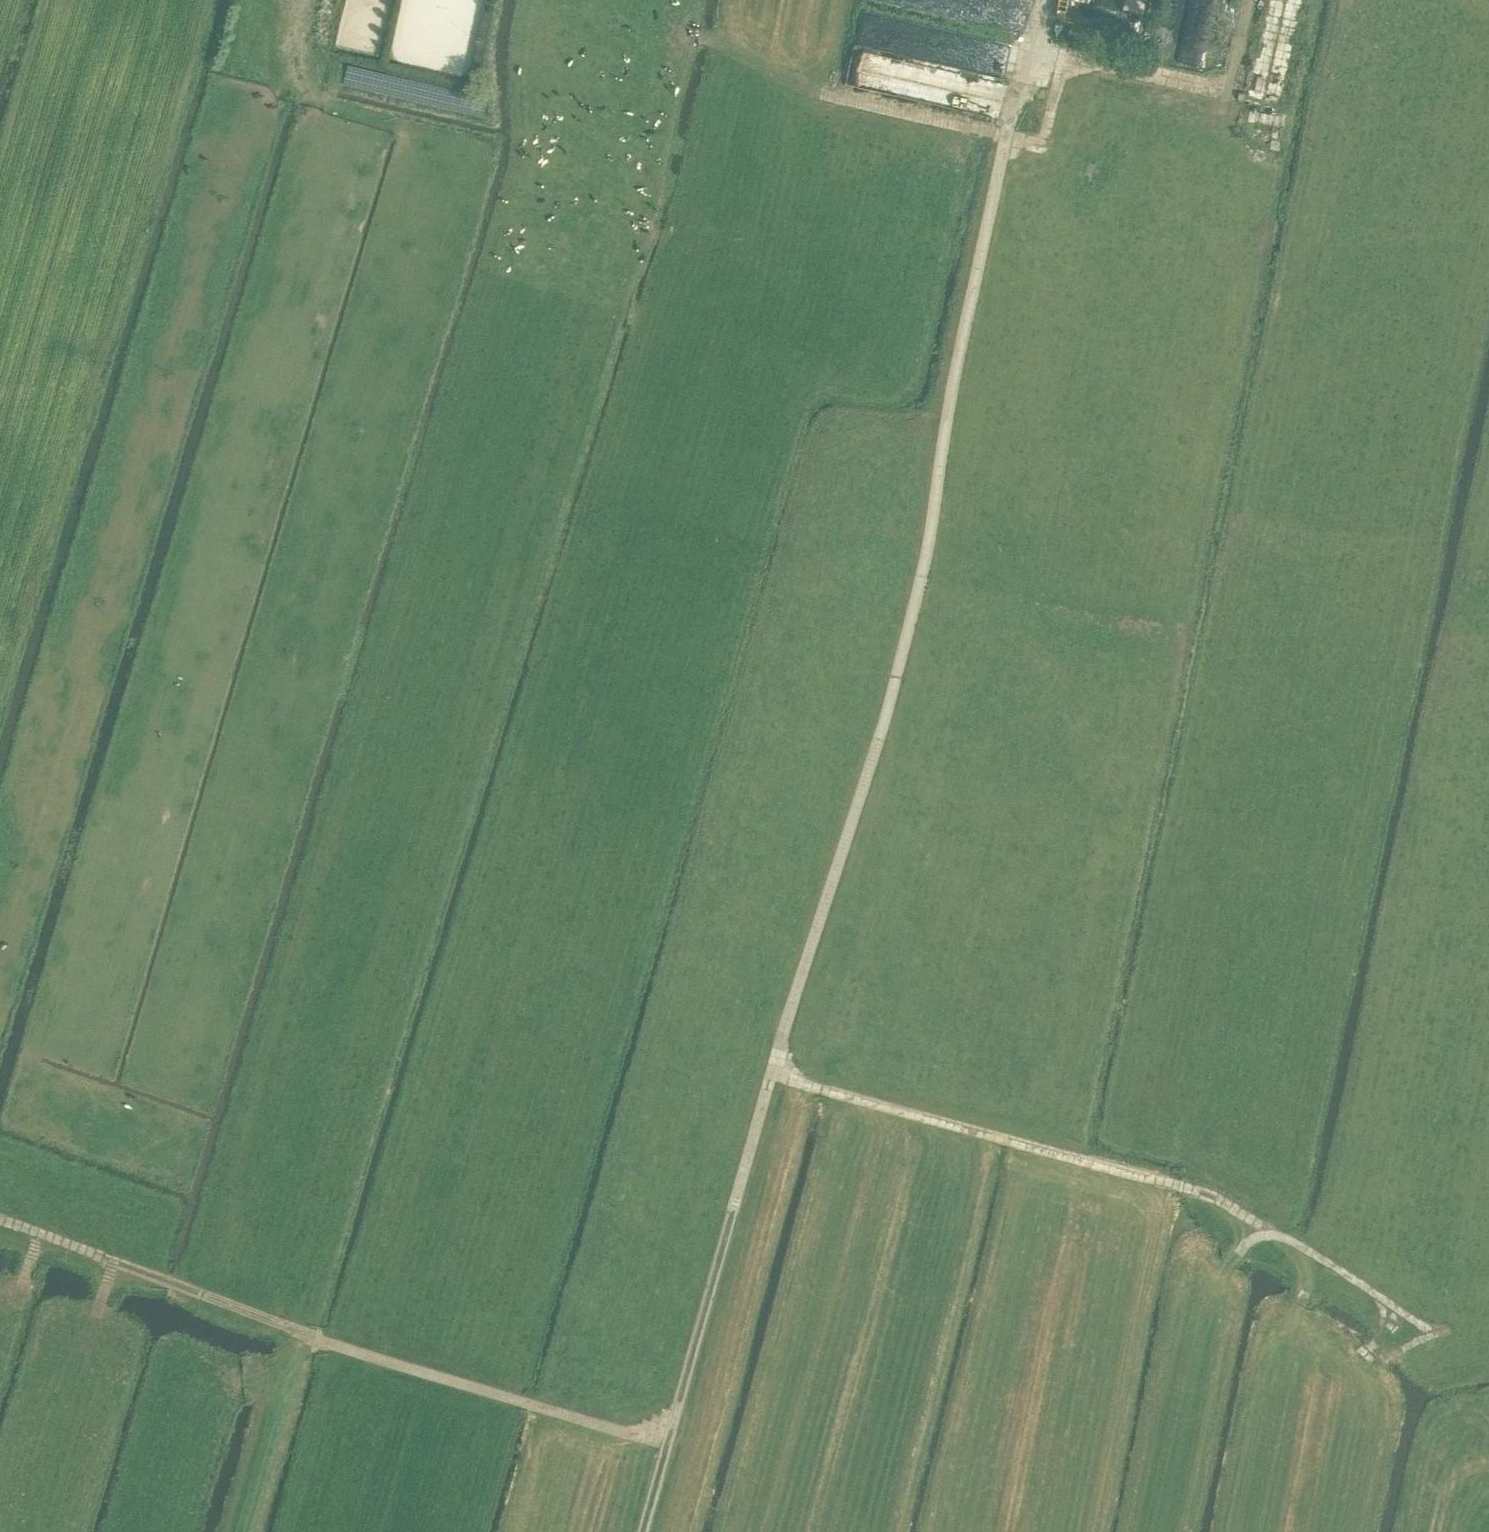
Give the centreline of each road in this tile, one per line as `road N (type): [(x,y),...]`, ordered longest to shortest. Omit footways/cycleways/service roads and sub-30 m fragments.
road 1 (track): [(770,1071),(920,582),(1021,72),(1050,0)]
road 2 (track): [(770,1071),(1207,1194),(1437,1333),(1449,1330)]
road 3 (track): [(643,1531),(770,1071)]
road 4 (track): [(303,1333),(667,1446)]
road 5 (track): [(303,1333),(113,1261),(96,1316)]
road 6 (track): [(113,1261),(40,1233),(23,1282)]

